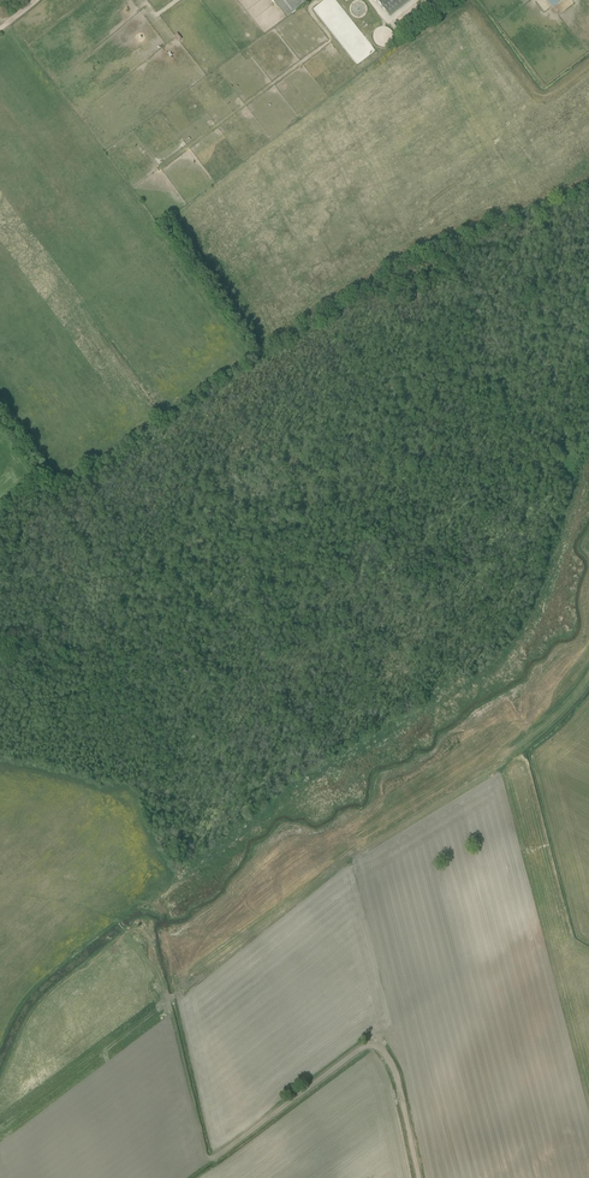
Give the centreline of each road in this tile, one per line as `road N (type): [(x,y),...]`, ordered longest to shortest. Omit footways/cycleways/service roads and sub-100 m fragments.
road 1 (track): [(588,673),(560,711),(515,746),(188,974),(172,974)]
road 2 (track): [(209,1161),(374,1041),(396,1072),(418,1177)]

